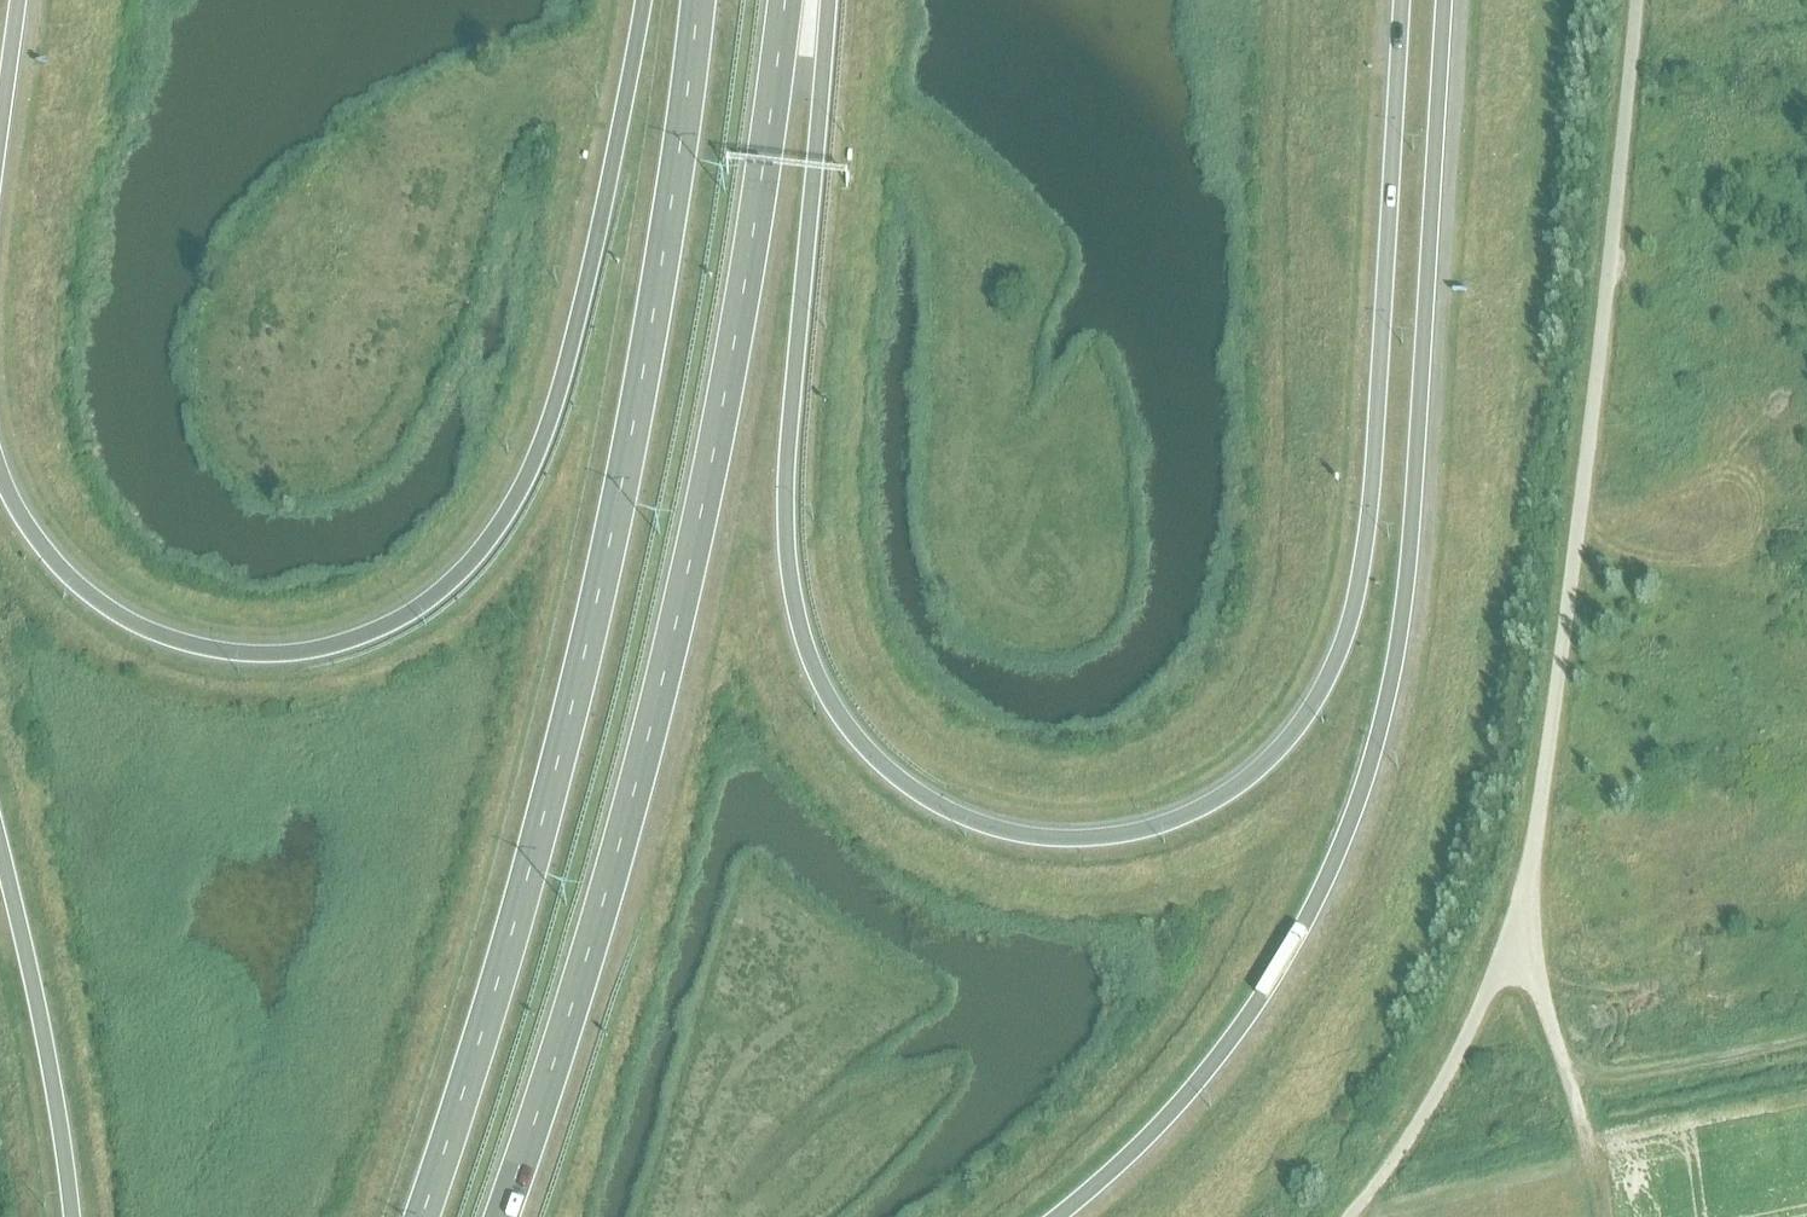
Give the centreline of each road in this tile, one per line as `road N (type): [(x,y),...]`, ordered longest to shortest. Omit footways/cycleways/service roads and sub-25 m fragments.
road 1 (trunk): [(1402,0),(1364,553),(1333,666),(1310,710),(1230,790),(1129,833),(1073,839),(984,827),(894,778),(836,716),(800,633),(786,540),(790,418),(831,0)]
road 2 (trunk): [(1059,1216),(1158,1131),(1228,1048),(1323,886),(1377,744),(1415,491),(1445,0)]
road 3 (unclassified): [(1358,1216),(1464,1057),(1520,951),(1630,0)]
road 4 (trunk): [(501,1216),(581,975),(671,647),(735,339),(785,0)]
road 5 (trunk): [(695,0),(668,232),(620,495),(505,957),(421,1216)]
road 6 (trunk): [(644,0),(606,206),(541,451),(470,567),(427,604),(381,630),(324,648),(258,656),(198,647),(110,612),(64,573),(0,476)]
road 7 (trunk): [(0,844),(54,1076),(72,1216)]
road 8 (trunk): [(0,141),(19,0)]

